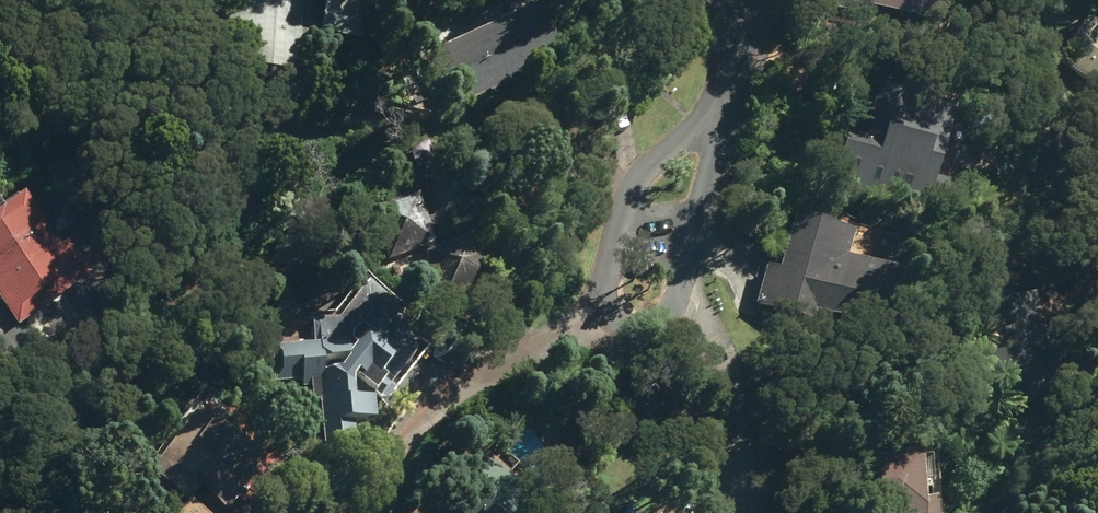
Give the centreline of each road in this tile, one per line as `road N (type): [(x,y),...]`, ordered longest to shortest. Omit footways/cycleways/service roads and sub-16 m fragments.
road 1 (residential): [(710,121),(712,198),(681,291),(664,319),(633,325),(607,301)]
road 2 (residential): [(607,301),(618,235),(640,187),(710,121)]
road 3 (residential): [(746,0),(710,121)]

